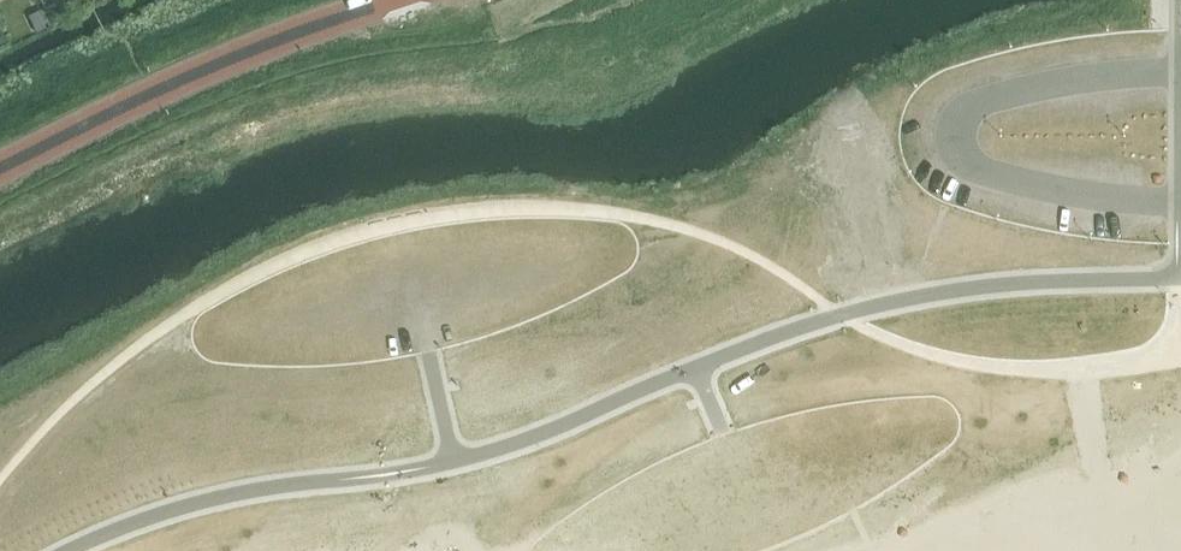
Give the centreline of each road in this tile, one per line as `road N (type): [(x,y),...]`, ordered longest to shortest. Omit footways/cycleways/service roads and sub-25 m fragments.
road 1 (unclassified): [(1180,279),(1075,280),(908,297),(764,339),(502,448),(375,476),(218,496),(69,550)]
road 2 (tertiary): [(0,172),(156,94),(395,0)]

